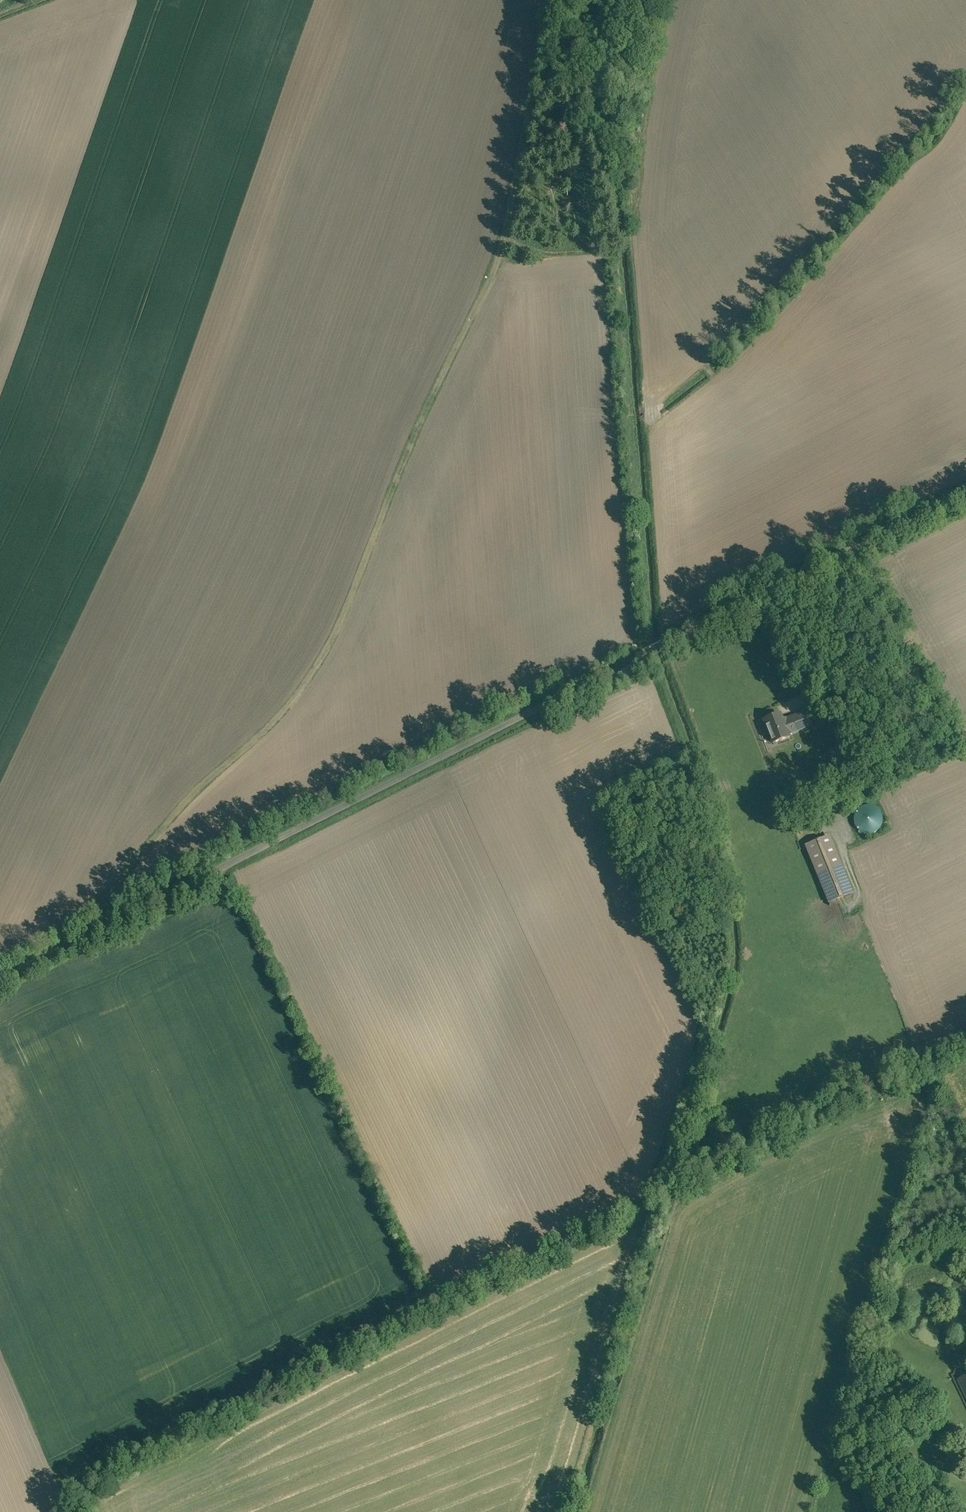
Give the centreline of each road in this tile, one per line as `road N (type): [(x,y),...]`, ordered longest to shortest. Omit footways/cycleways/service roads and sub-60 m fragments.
road 1 (unclassified): [(0,978),(965,491)]

